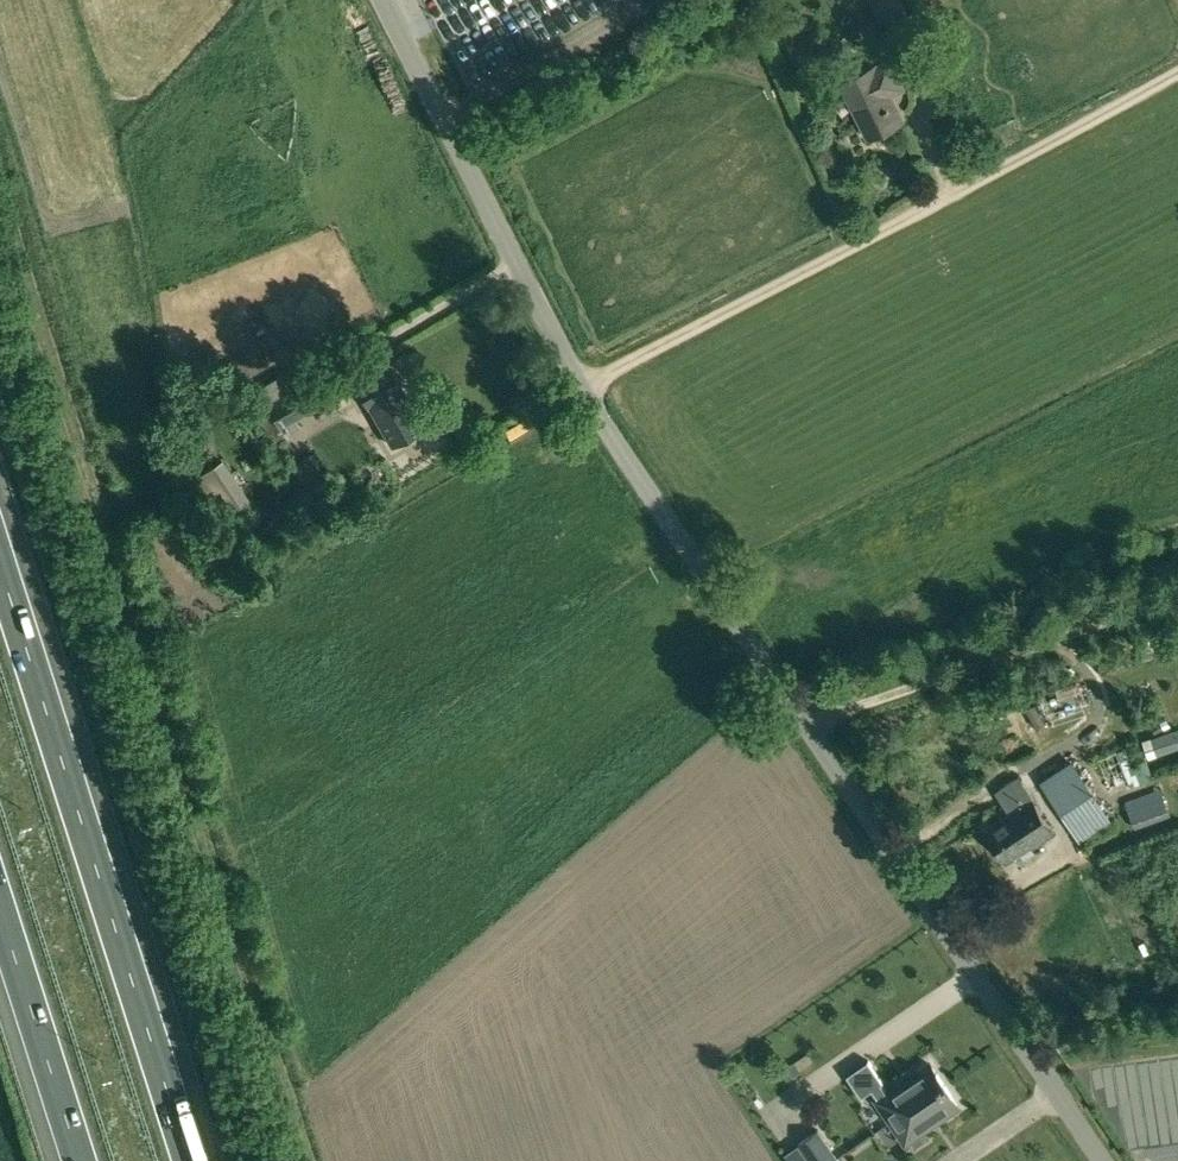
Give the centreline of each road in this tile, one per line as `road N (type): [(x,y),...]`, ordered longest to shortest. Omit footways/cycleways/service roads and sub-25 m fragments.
road 1 (unclassified): [(580,385),(1102,1160)]
road 2 (unclassified): [(580,385),(1177,68)]
road 3 (motorway): [(190,1160),(0,563)]
road 4 (unclassified): [(384,0),(580,385)]
road 5 (motorway): [(0,910),(80,1160)]

